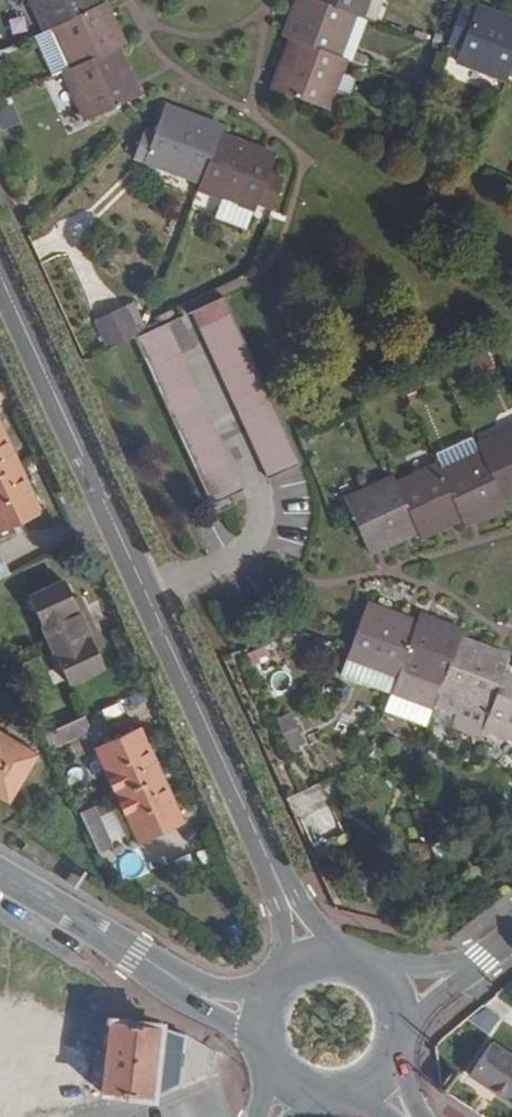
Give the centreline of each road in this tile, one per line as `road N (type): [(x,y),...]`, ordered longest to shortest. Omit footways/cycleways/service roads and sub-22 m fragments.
road 1 (residential): [(0,272),(317,961)]
road 2 (tertiary): [(0,874),(204,996),(267,1011)]

